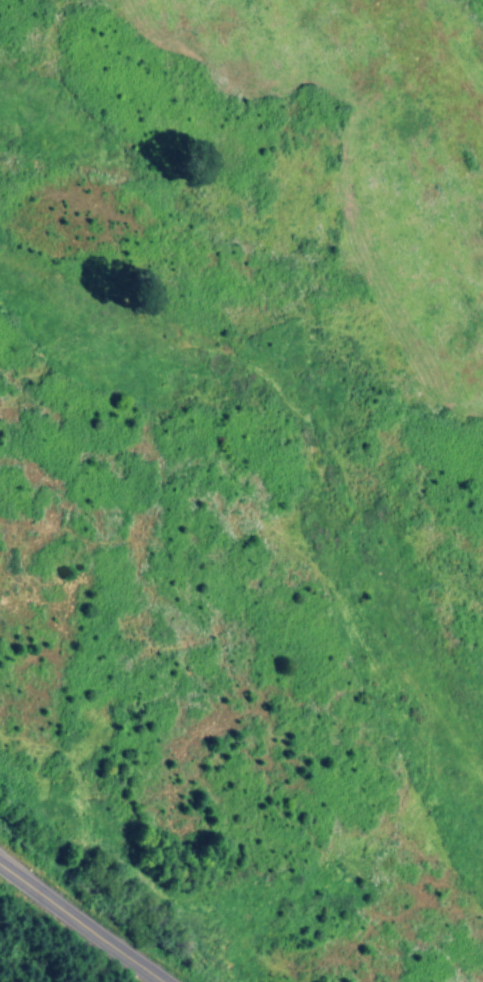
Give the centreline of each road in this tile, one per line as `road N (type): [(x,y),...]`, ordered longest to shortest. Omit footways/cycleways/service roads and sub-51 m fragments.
road 1 (secondary): [(163,981),(0,869)]

